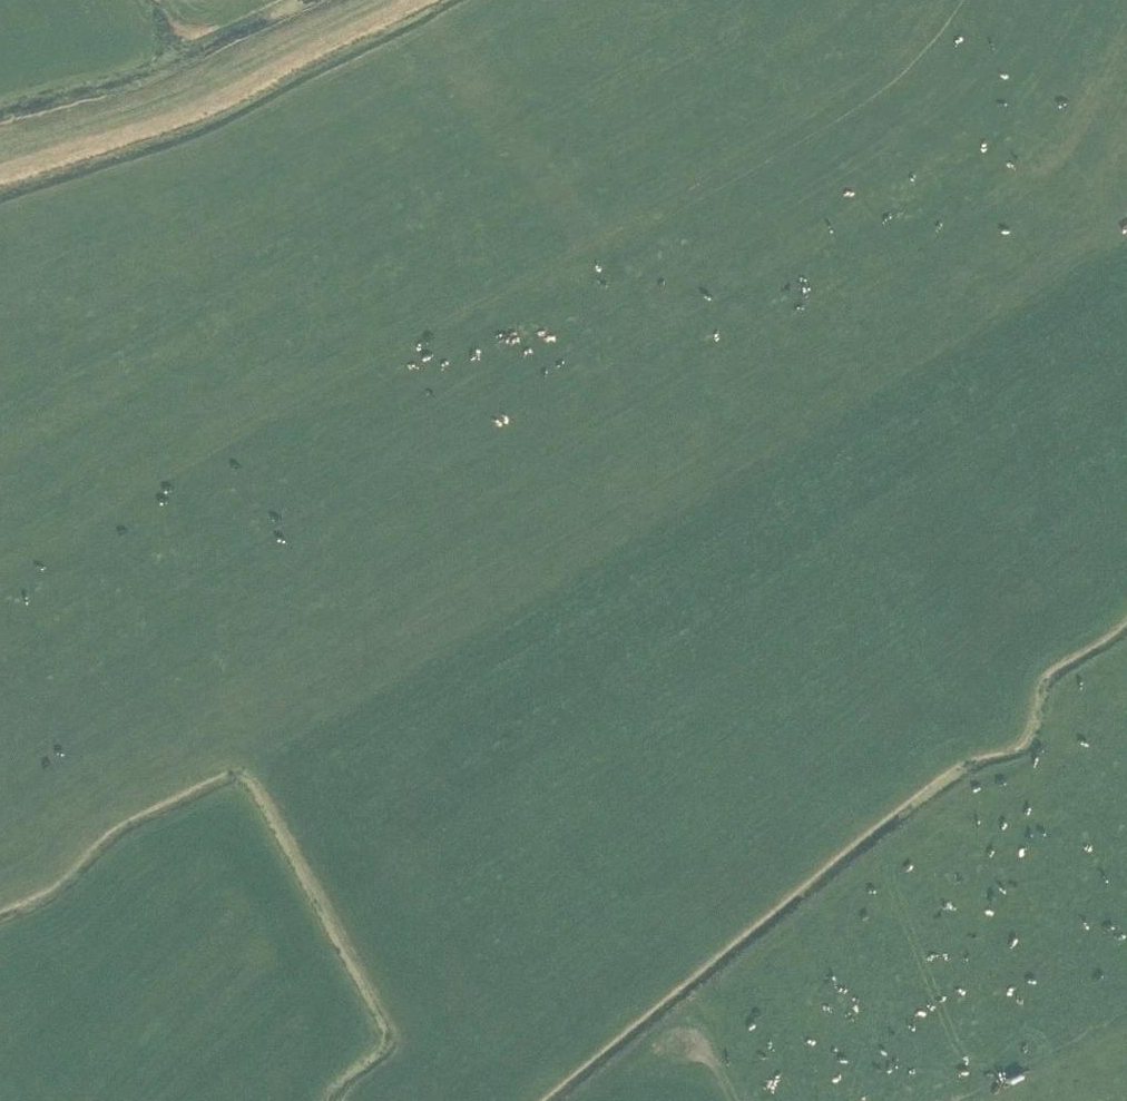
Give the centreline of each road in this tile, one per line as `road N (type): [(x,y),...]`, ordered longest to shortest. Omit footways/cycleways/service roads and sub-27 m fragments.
road 1 (track): [(368,0),(180,99),(0,156)]

